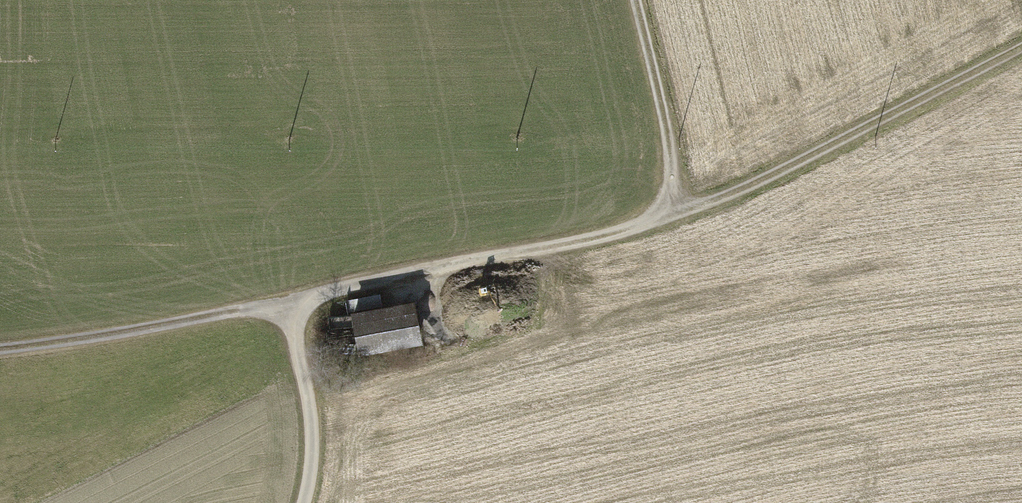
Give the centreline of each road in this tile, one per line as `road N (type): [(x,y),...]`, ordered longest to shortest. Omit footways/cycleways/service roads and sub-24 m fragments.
road 1 (track): [(1021,52),(686,214),(286,305),(307,392),(311,483),(305,502)]
road 2 (track): [(286,305),(0,350)]
road 3 (track): [(634,0),(686,214)]

